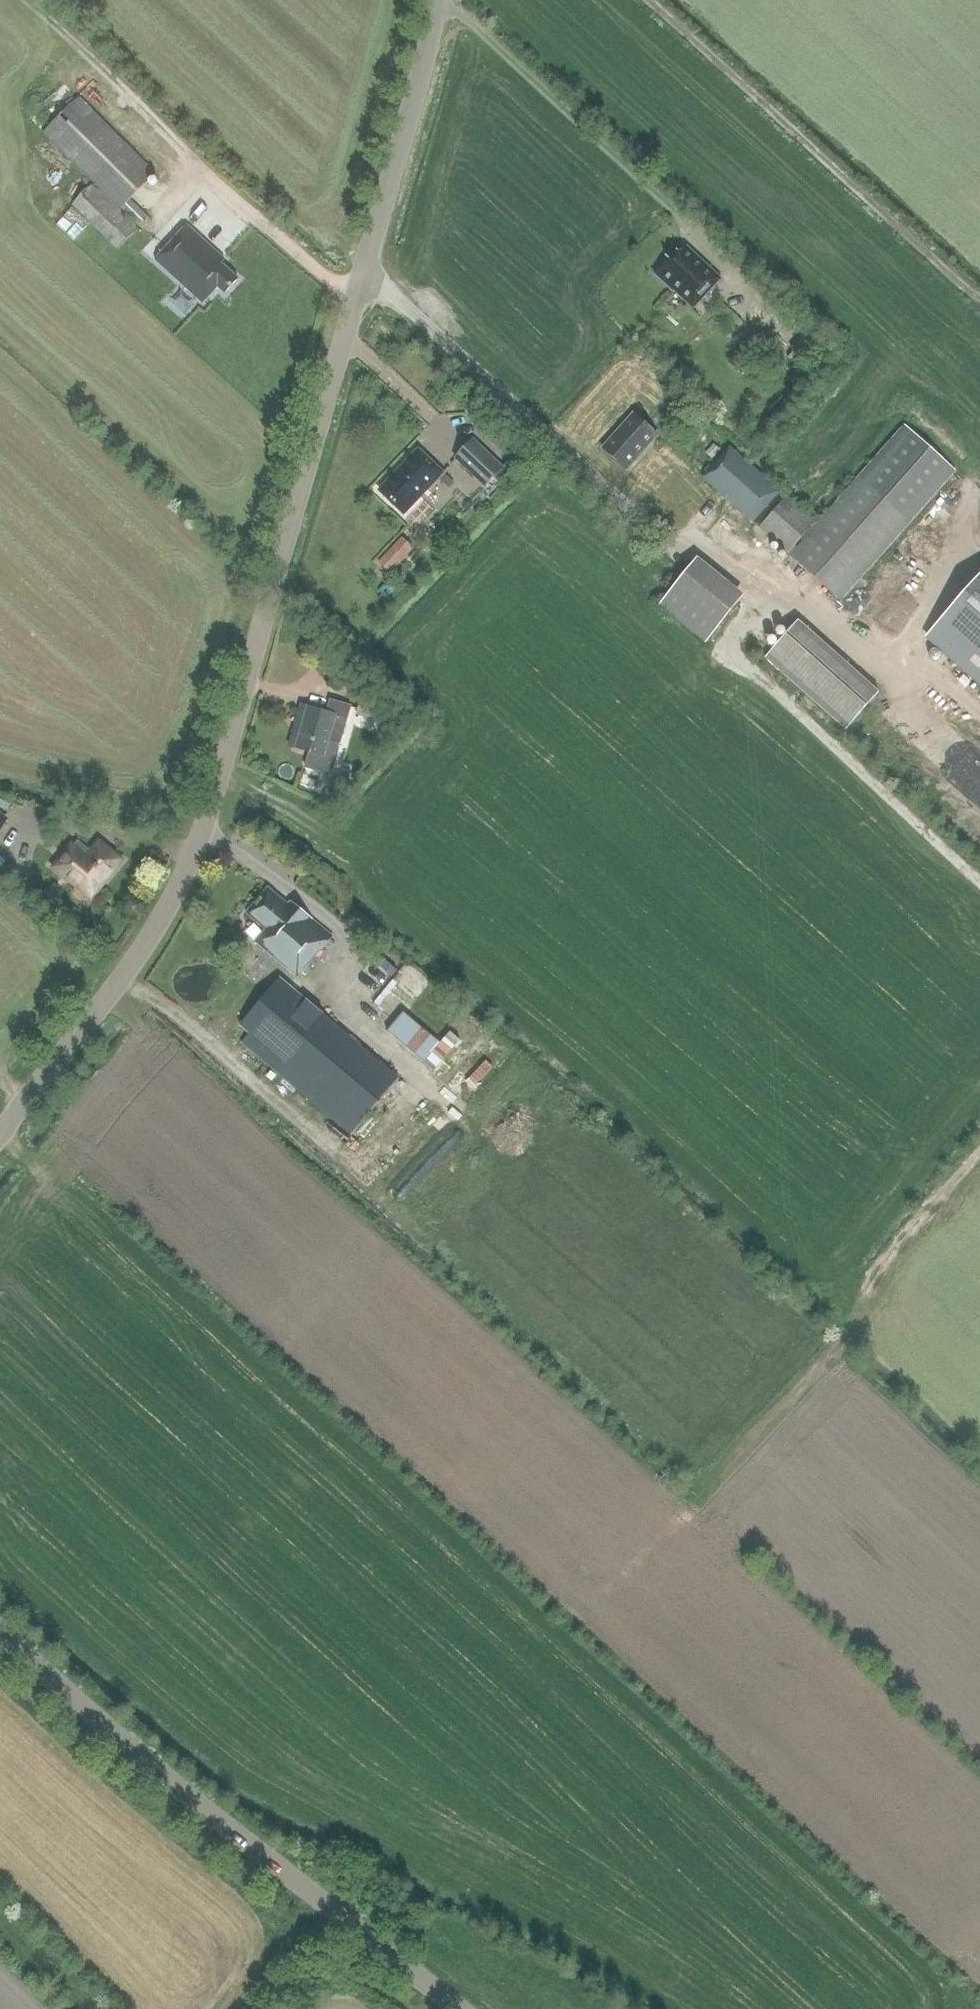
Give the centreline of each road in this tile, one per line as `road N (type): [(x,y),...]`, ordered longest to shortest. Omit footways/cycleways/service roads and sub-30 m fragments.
road 1 (tertiary): [(0,1137),(113,985),(183,874),(222,764),(436,0)]
road 2 (tertiary): [(461,2008),(0,1639)]
road 3 (track): [(356,295),(314,267),(21,0)]
road 4 (track): [(646,0),(979,297)]
road 5 (track): [(436,10),(464,17),(677,211)]

